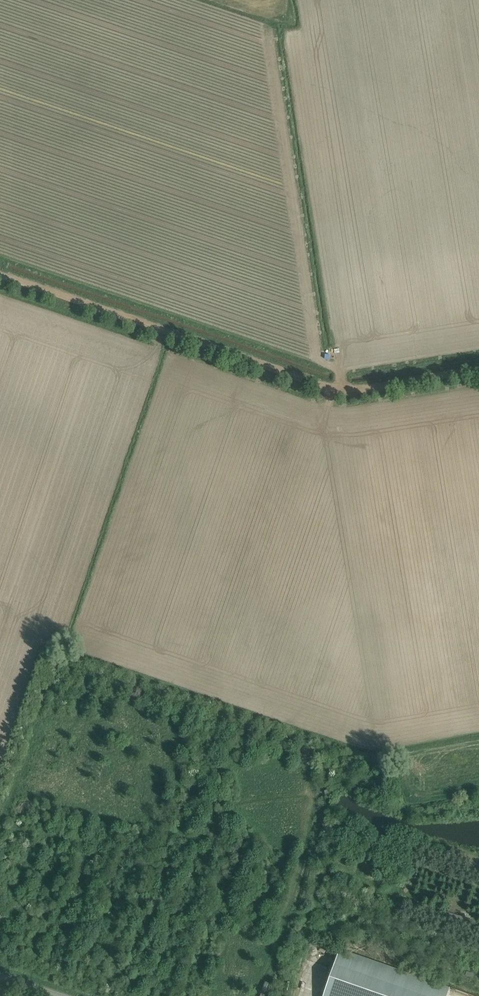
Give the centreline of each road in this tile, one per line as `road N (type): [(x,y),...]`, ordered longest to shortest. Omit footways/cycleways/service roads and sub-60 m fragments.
road 1 (track): [(0,279),(338,393),(478,371)]

